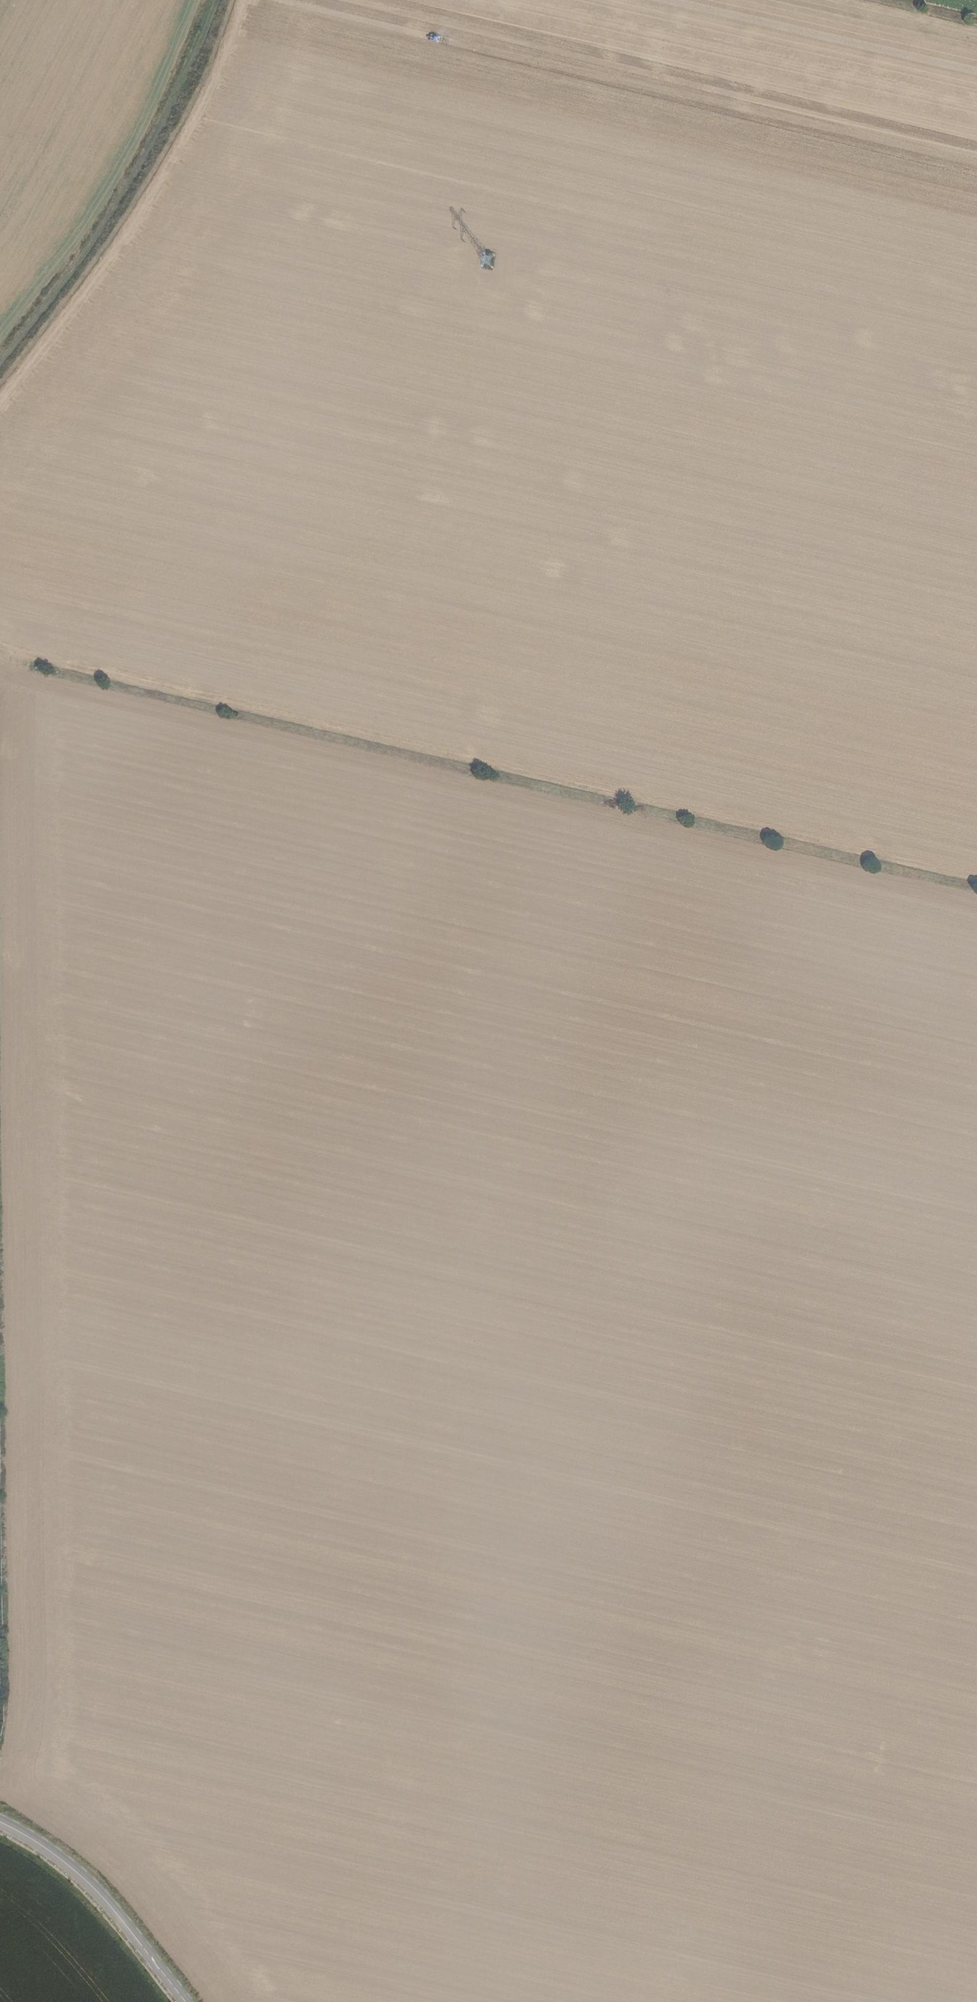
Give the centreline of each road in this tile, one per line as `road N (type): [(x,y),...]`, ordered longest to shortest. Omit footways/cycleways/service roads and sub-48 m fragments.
road 1 (track): [(0,372),(152,153),(218,0)]
road 2 (tertiary): [(185,2001),(94,1889),(0,1822)]

